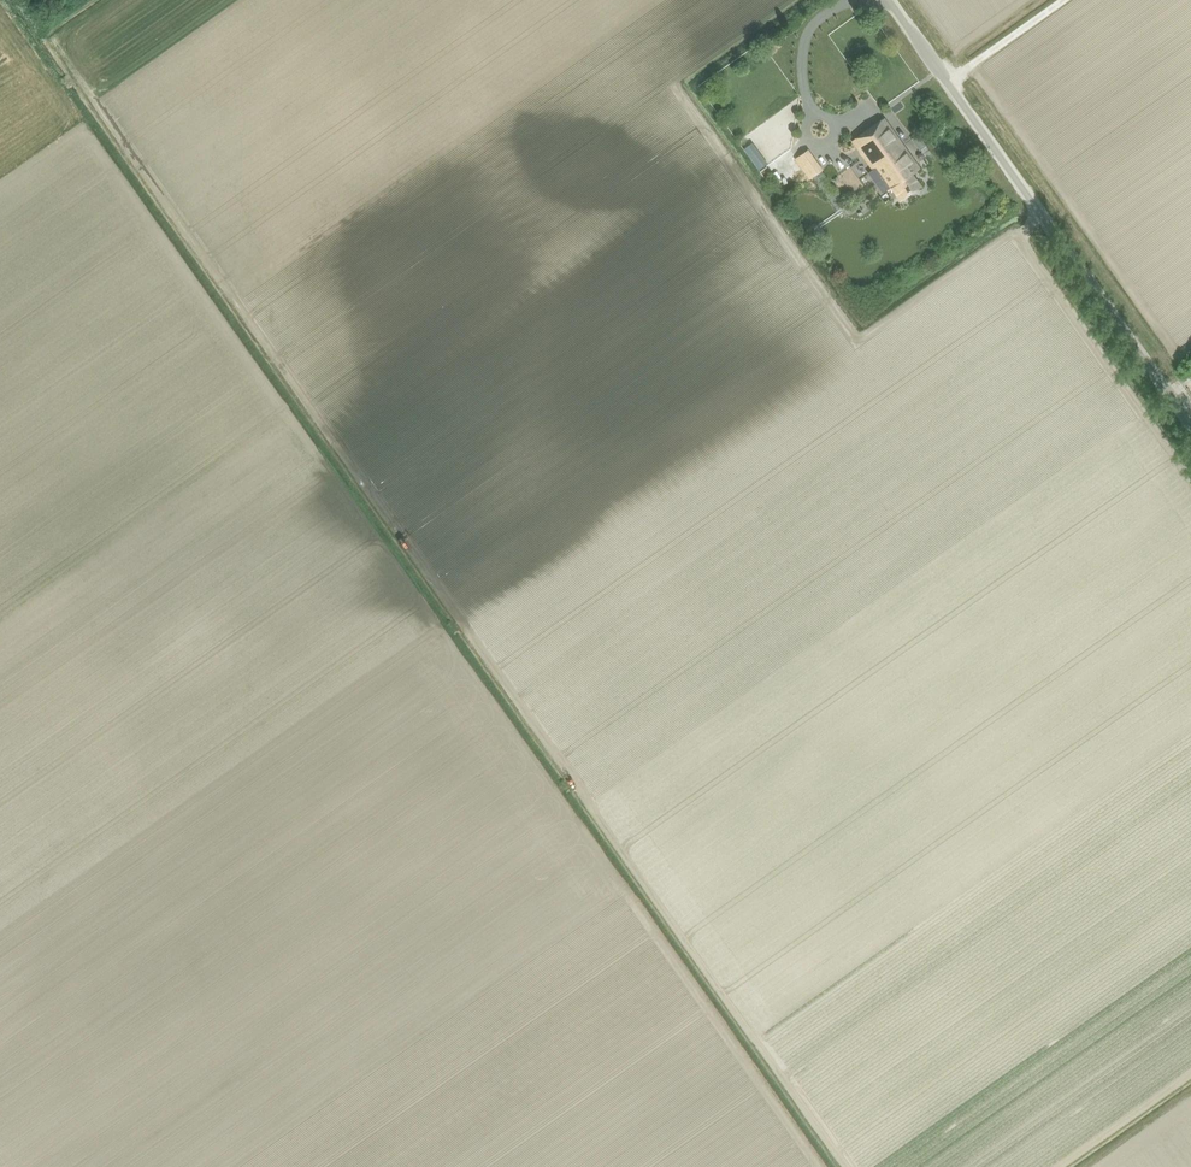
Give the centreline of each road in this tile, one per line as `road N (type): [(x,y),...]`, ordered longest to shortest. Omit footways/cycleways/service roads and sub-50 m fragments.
road 1 (unclassified): [(1190,426),(888,0)]

